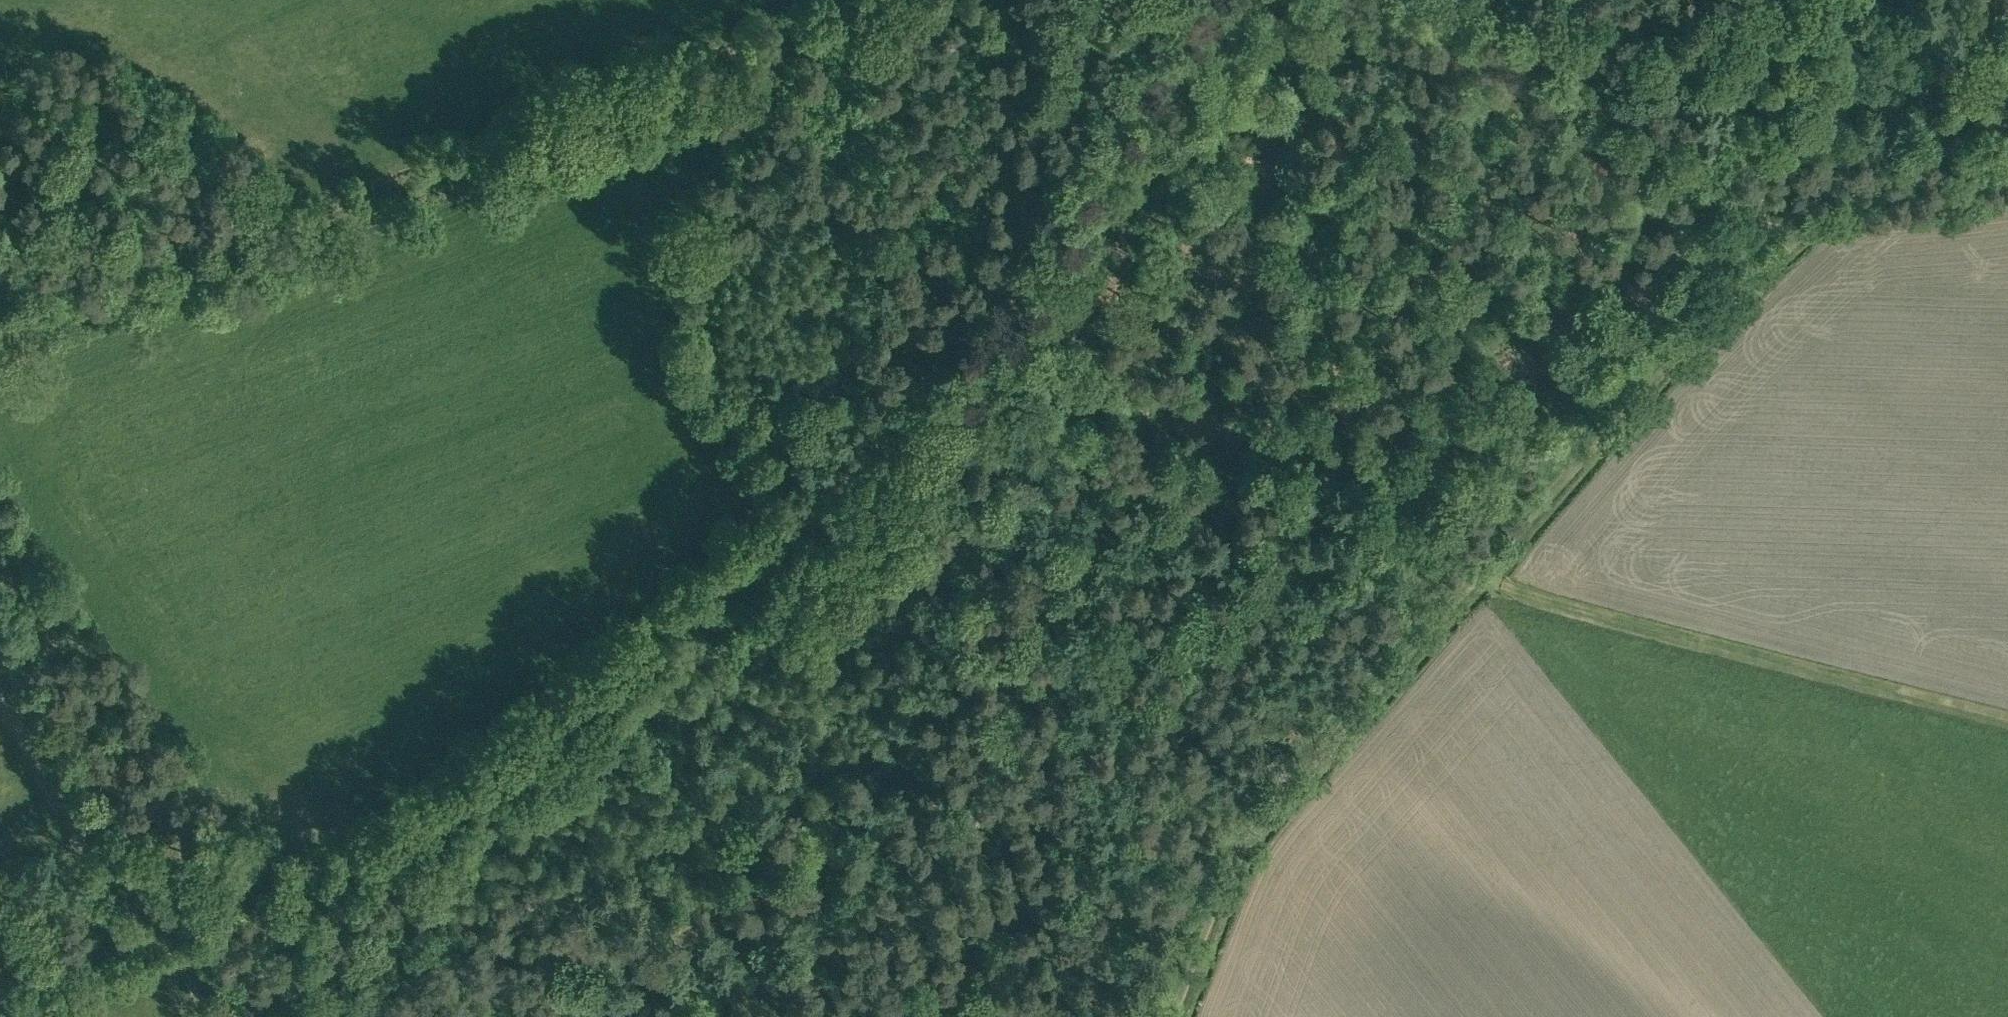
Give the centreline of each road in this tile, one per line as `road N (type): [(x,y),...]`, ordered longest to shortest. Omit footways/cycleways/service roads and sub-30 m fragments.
road 1 (track): [(0,897),(402,842),(456,812),(991,354),(1199,0)]
road 2 (track): [(1188,1016),(1266,824),(1796,241),(1525,0)]
road 3 (track): [(857,0),(0,352)]
road 4 (track): [(2007,718),(1487,581)]
road 5 (track): [(212,1016),(0,634)]

